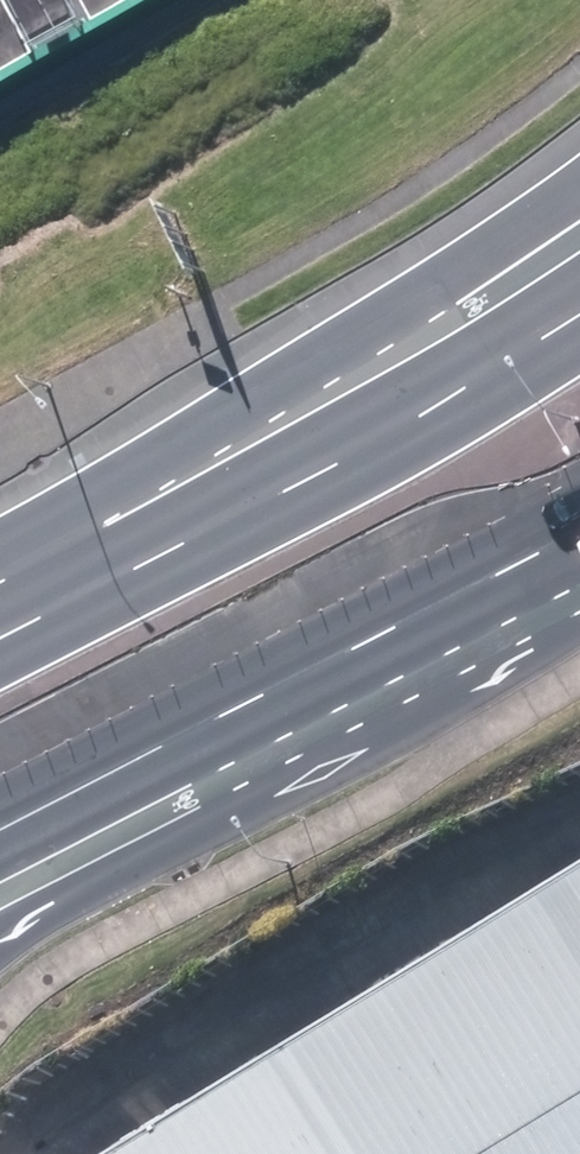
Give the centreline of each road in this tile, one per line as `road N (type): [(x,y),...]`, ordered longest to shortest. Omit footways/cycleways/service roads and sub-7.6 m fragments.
road 1 (secondary): [(0,561),(579,240)]
road 2 (secondary): [(579,516),(145,756)]
road 3 (tertiary): [(145,756),(0,919)]
road 4 (secondary): [(145,756),(0,834)]

